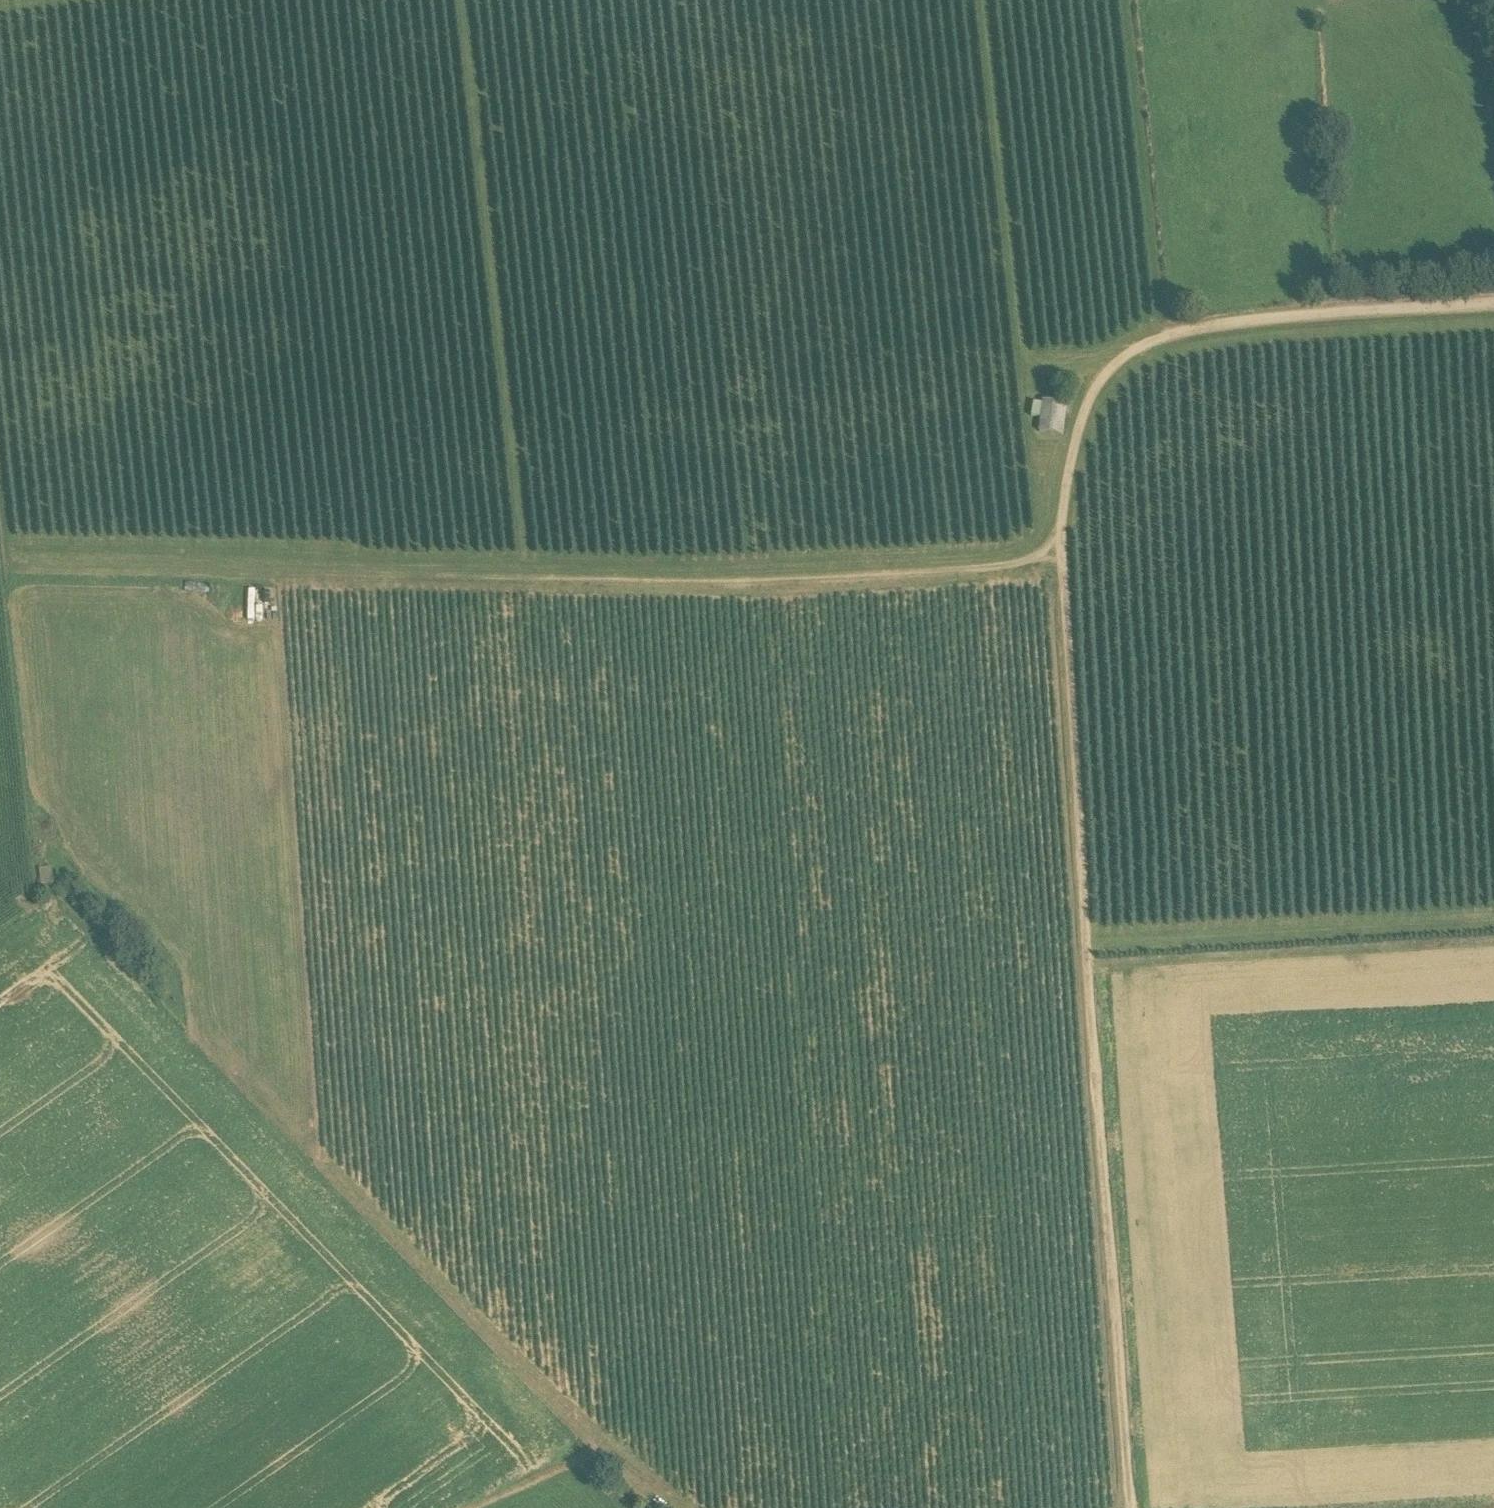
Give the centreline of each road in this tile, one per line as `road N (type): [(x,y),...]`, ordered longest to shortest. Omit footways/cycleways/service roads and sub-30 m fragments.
road 1 (track): [(41,571),(964,580),(1019,570),(1065,542)]
road 2 (track): [(1065,542),(1131,1507)]
road 3 (track): [(1065,542),(1073,469),(1109,378),(1163,340),(1255,325),(1493,310)]

